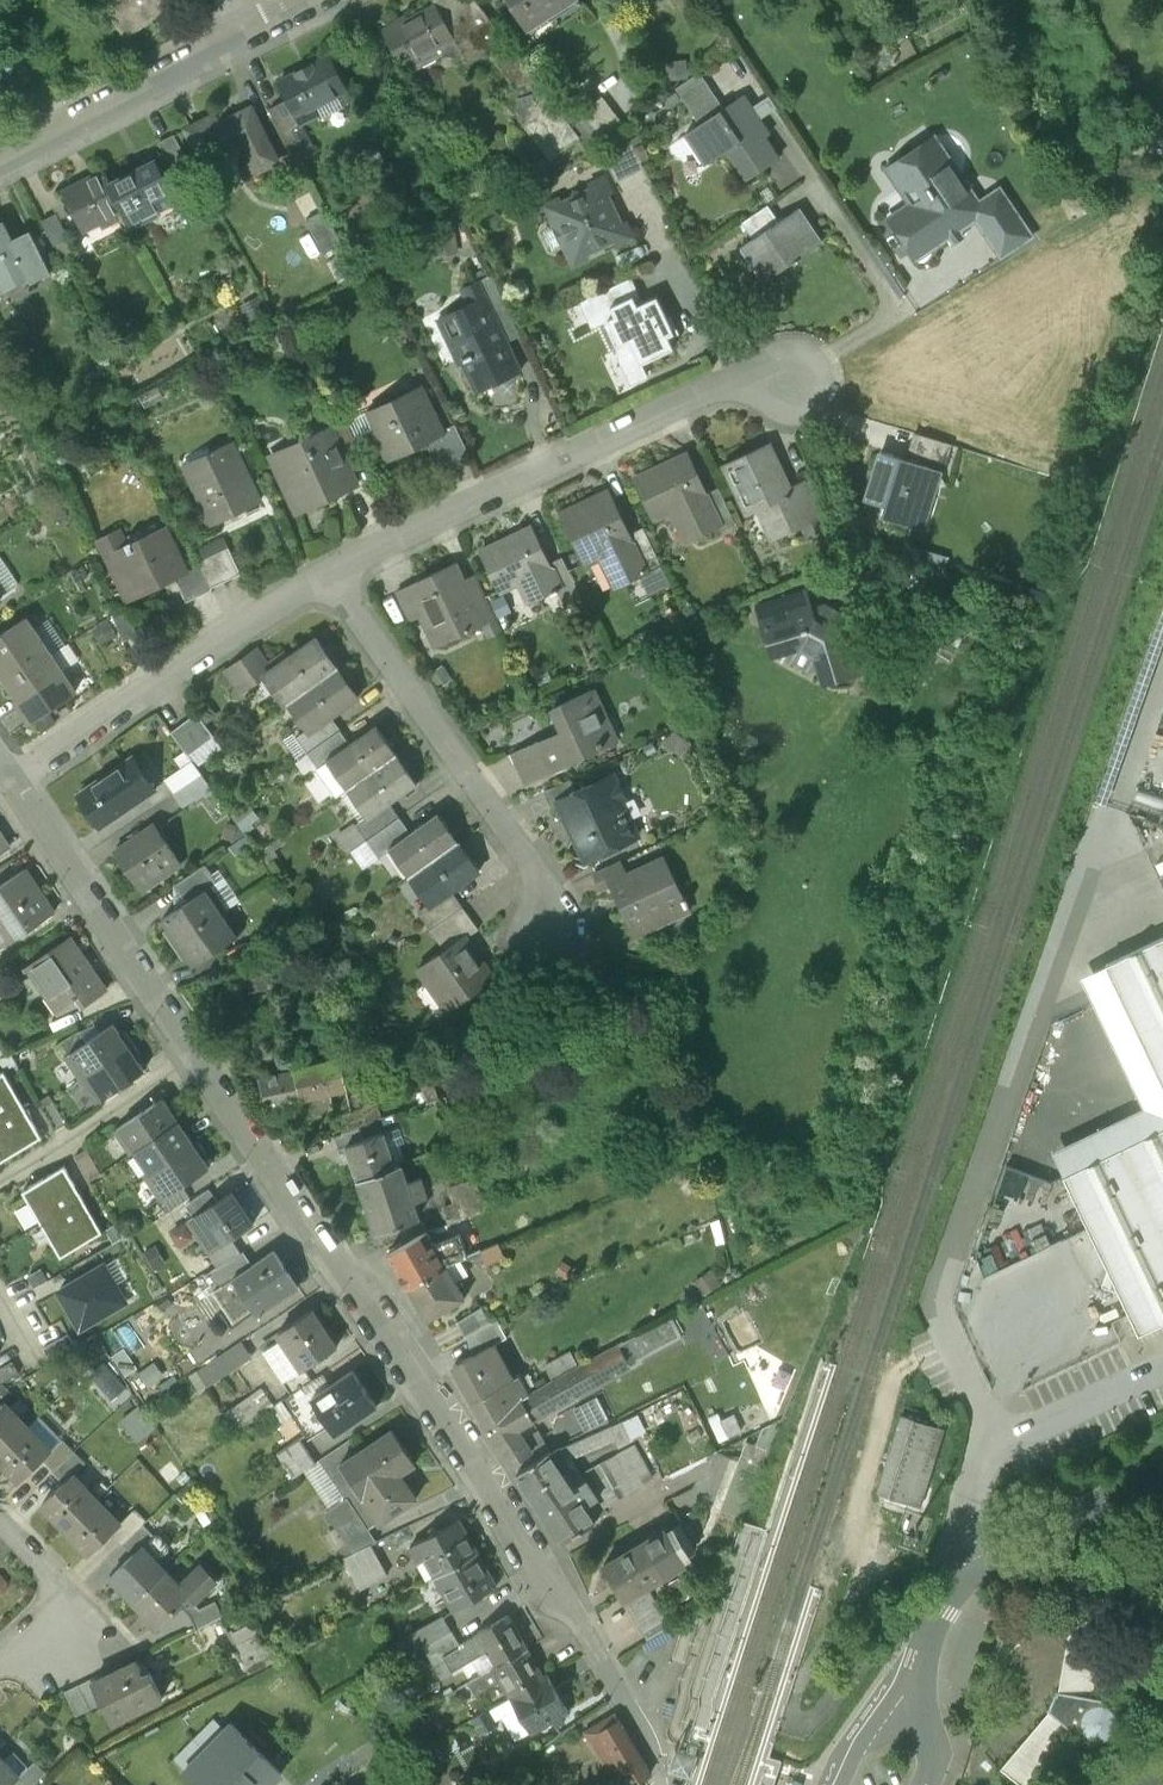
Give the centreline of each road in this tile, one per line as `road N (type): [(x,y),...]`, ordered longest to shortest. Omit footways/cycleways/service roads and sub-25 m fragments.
road 1 (residential): [(654,1784),(659,1752),(597,1650),(196,1055)]
road 2 (residential): [(333,563),(508,472),(713,388),(797,381),(904,307),(830,199)]
road 3 (residential): [(333,563),(466,761),(554,931)]
road 4 (residential): [(11,779),(333,563)]
road 5 (residential): [(196,1055),(11,779)]
road 6 (unclassified): [(1162,1469),(973,1570),(932,1628),(920,1671)]
road 7 (residential): [(0,158),(246,31)]
road 8 (residential): [(0,1178),(196,1055)]
road 9 (residential): [(0,1659),(52,1604),(44,1566),(0,1520)]
road 10 (unclassified): [(920,1671),(872,1719),(834,1784)]

